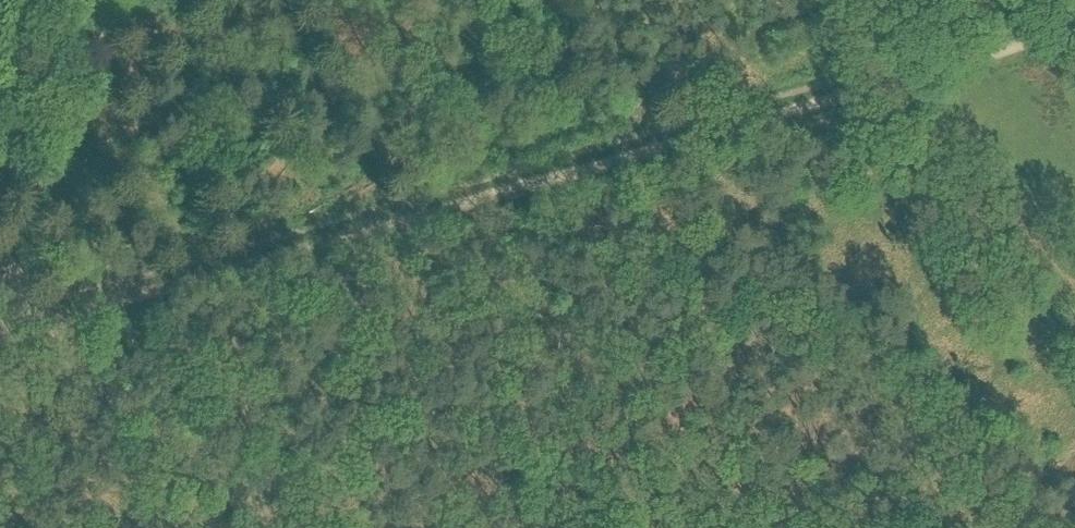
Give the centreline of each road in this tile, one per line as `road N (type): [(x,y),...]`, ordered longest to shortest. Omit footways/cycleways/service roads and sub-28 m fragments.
road 1 (track): [(41,327),(1074,34)]
road 2 (track): [(280,527),(30,317)]
road 3 (track): [(96,105),(0,263)]
road 4 (track): [(173,0),(96,105)]

